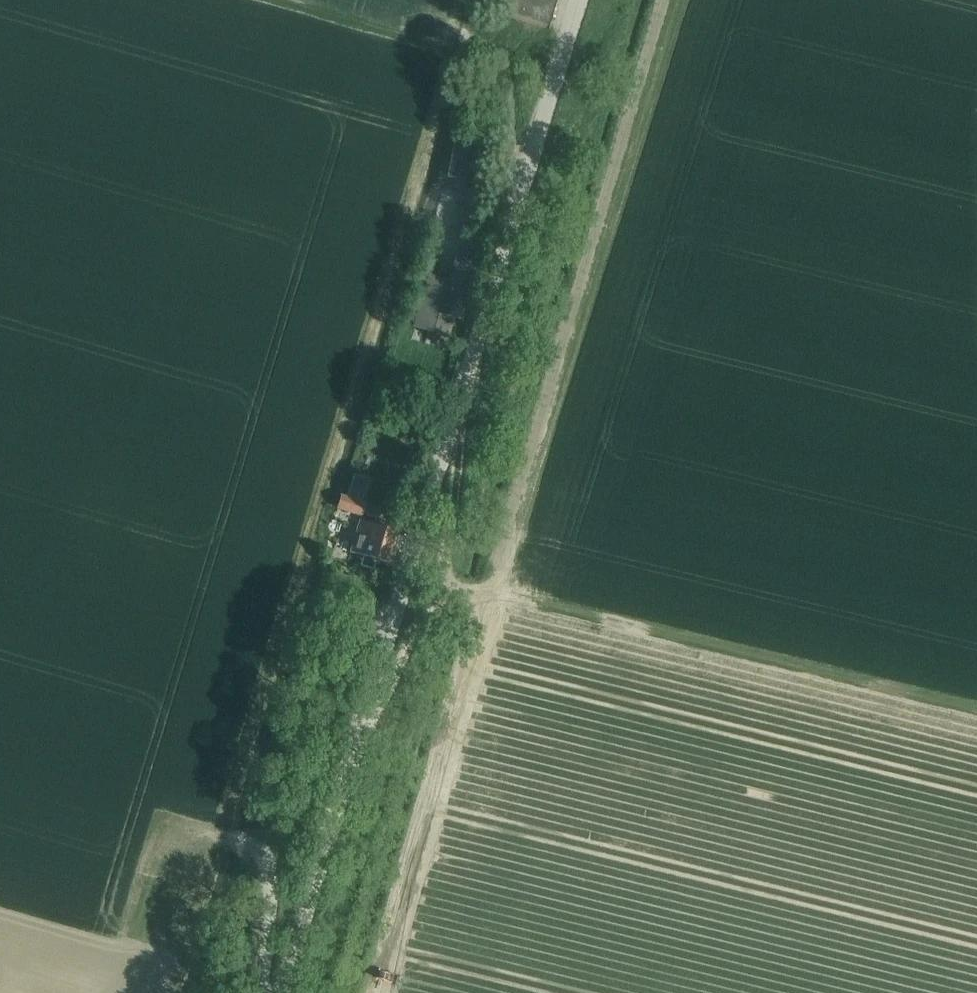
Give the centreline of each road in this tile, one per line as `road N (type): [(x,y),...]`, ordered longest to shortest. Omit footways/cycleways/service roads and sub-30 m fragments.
road 1 (track): [(376,992),(675,0)]
road 2 (unclassified): [(281,992),(579,0)]
road 3 (track): [(174,992),(468,0)]
road 4 (track): [(438,584),(976,710)]
road 5 (track): [(521,196),(507,84),(493,53),(473,40),(420,42),(276,0)]
road 6 (track): [(360,733),(442,574),(464,388)]
road 7 (track): [(263,992),(269,870),(259,851),(219,837)]

